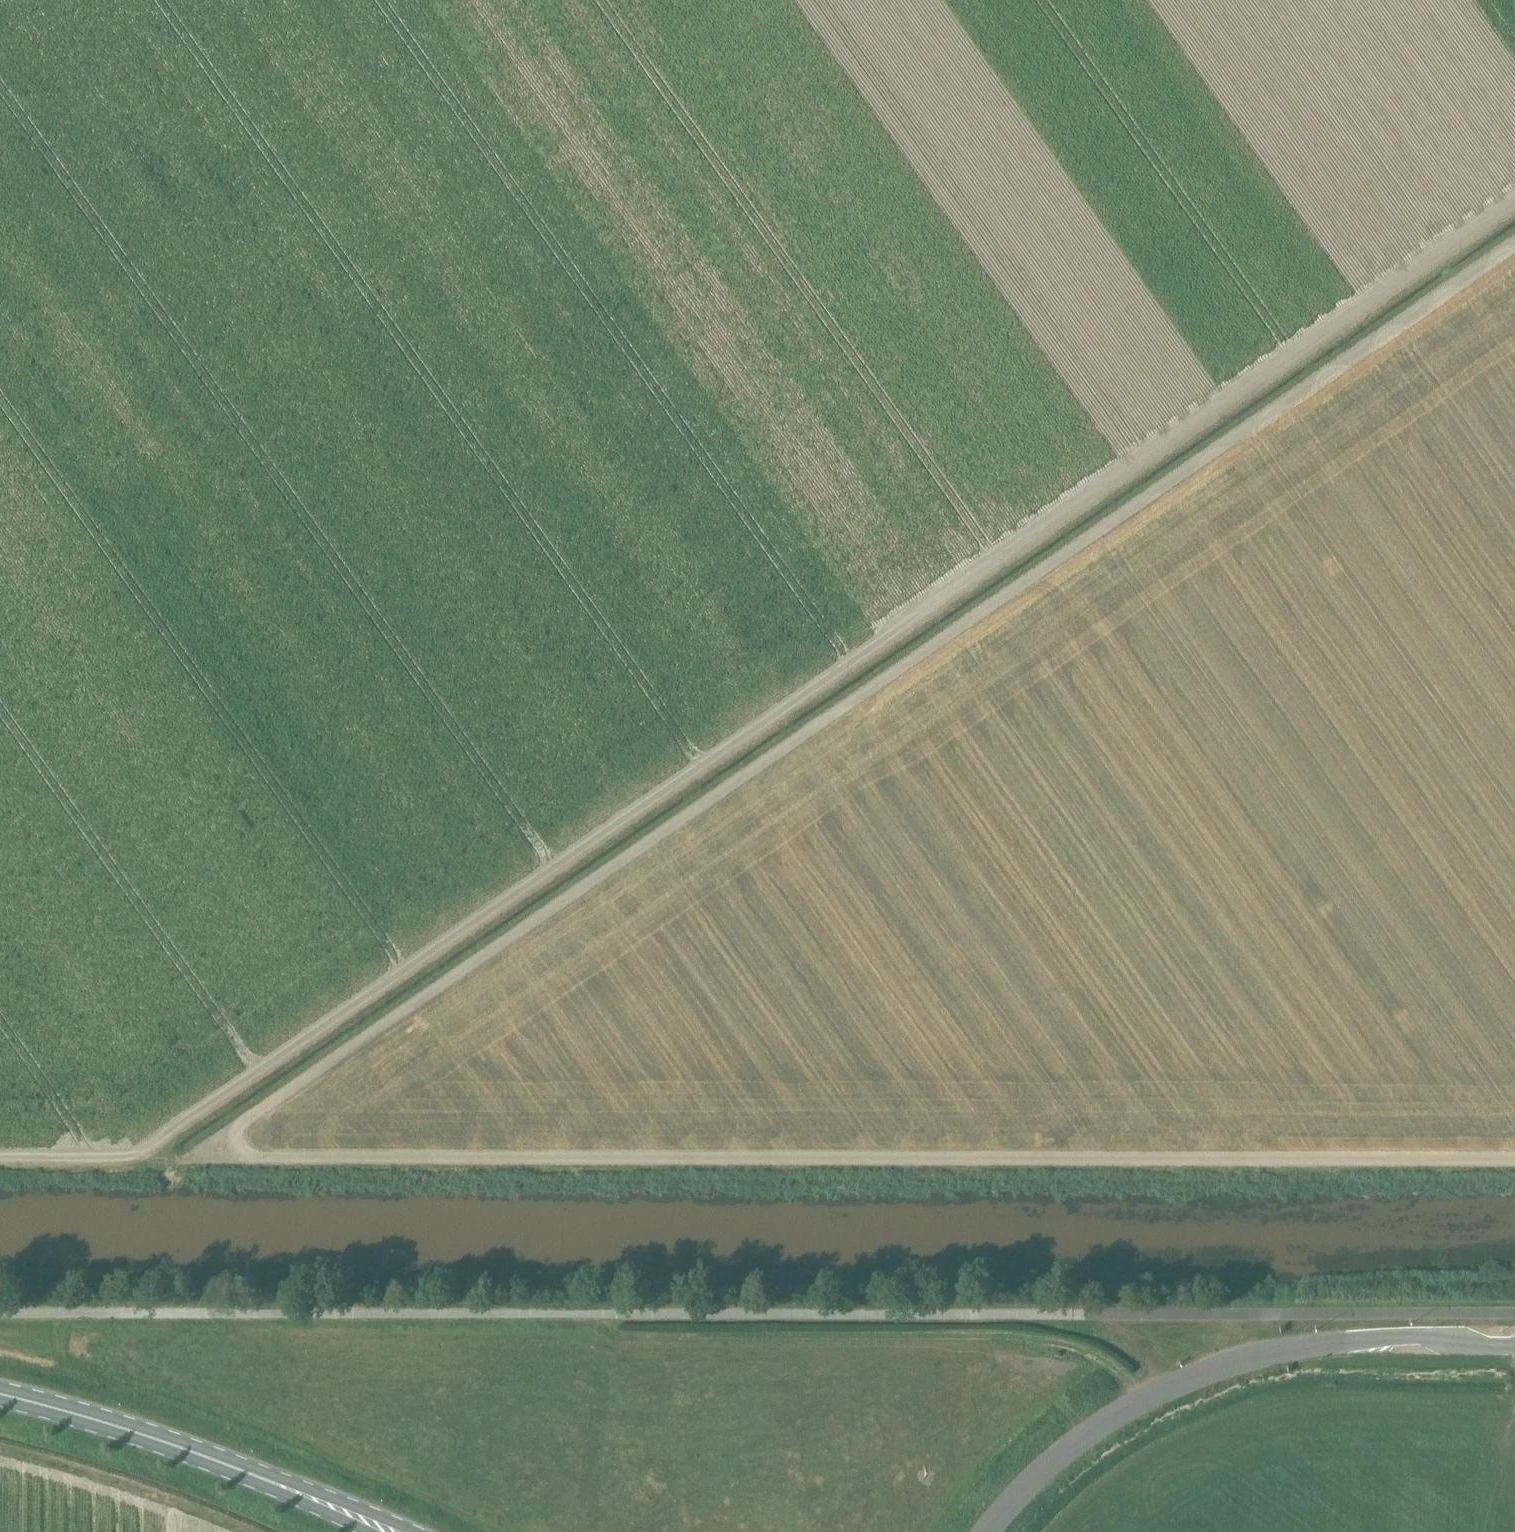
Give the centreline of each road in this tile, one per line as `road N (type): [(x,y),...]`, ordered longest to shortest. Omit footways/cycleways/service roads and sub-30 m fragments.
road 1 (track): [(1138,1401),(1098,1349),(1073,1338),(681,1336)]
road 2 (unclassified): [(985,1531),(1048,1465),(1104,1421),(1201,1372),(1284,1349)]
road 3 (secondary): [(278,1484),(130,1430),(0,1394)]
road 4 (unclassified): [(1514,1344),(1417,1335),(1284,1349)]
road 5 (secondary): [(415,1531),(294,1482),(278,1484)]

